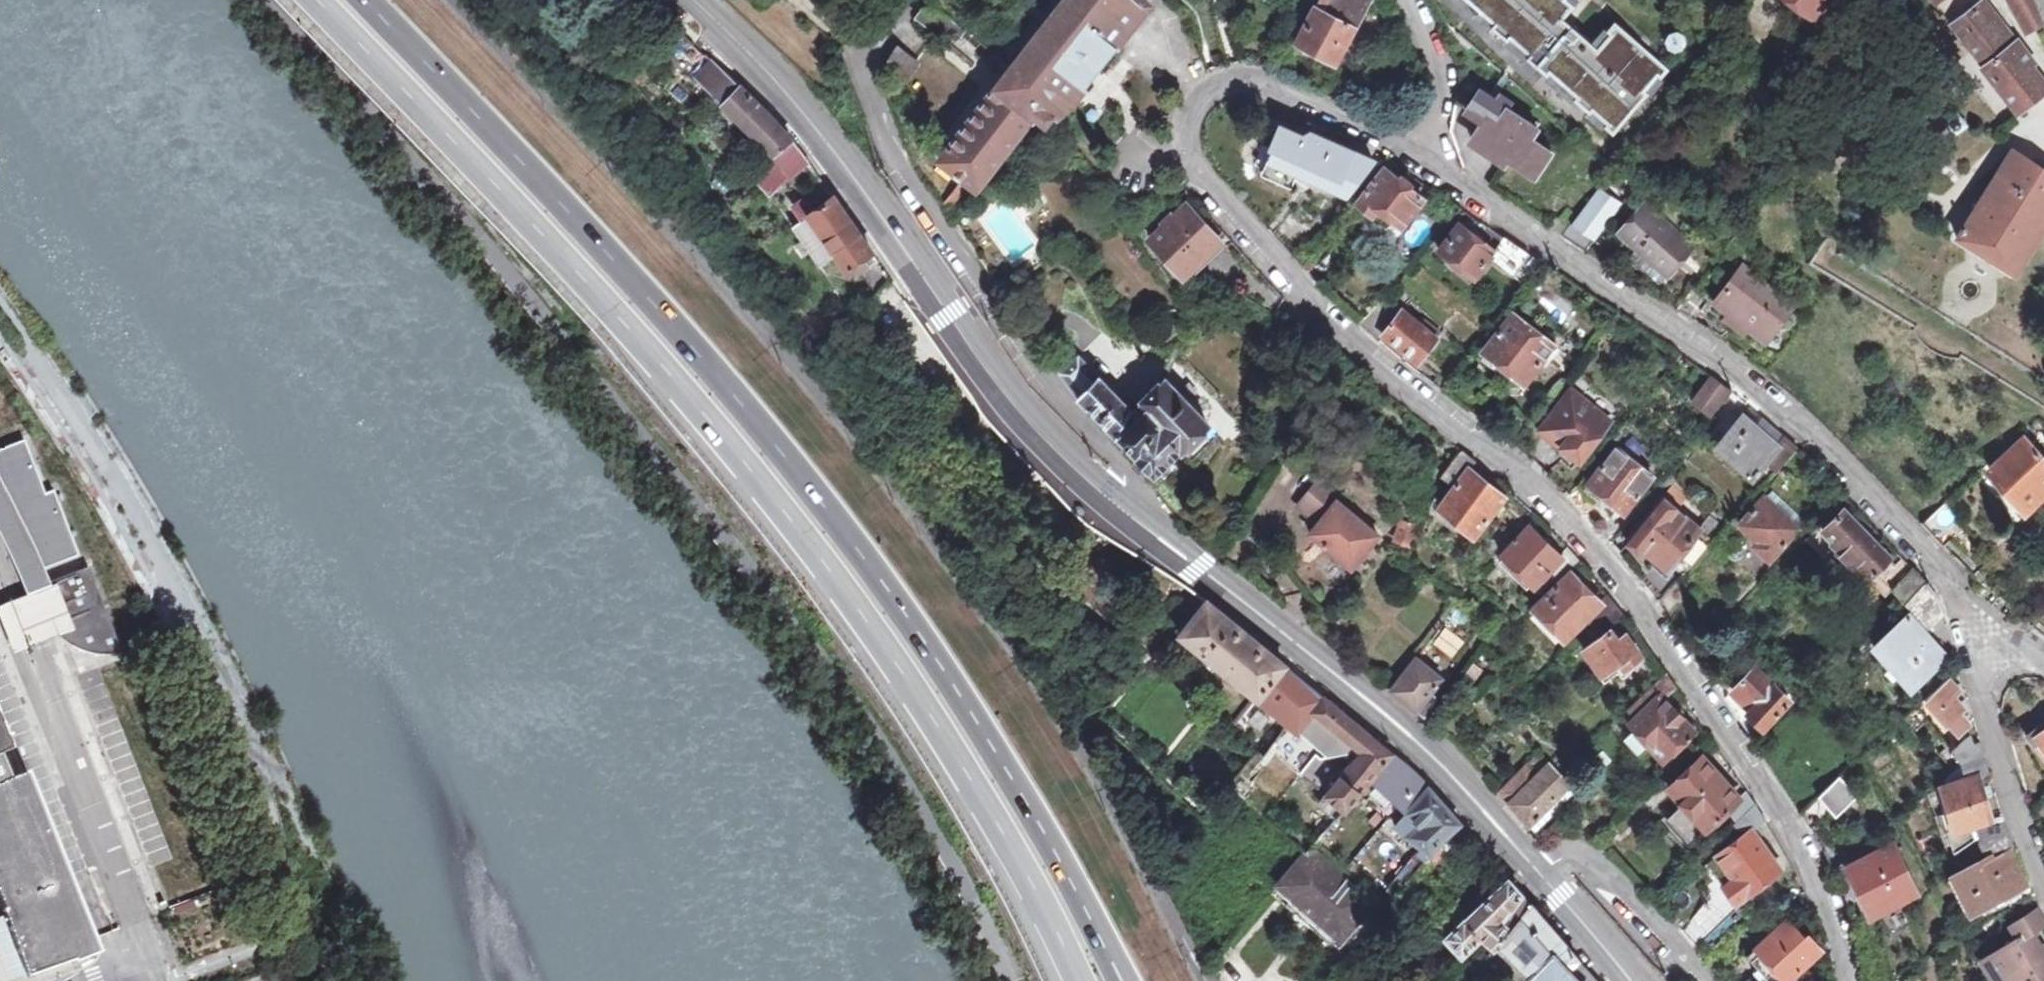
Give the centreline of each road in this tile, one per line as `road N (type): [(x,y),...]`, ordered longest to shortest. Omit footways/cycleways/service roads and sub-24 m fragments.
road 1 (residential): [(1845,980),(1828,906),(1748,754),(1630,591),(1516,466),(1321,311),(1217,201),(1190,159),(1187,131),(1205,91),(1236,77),(1297,92),(1417,161)]
road 2 (trunk): [(306,0),(724,458),(886,658),(967,778),(1069,980)]
road 3 (trunk): [(1111,962),(1002,763),(853,541),(561,206),(364,0)]
road 4 (residential): [(1417,161),(1813,437),(1931,558),(1992,645)]
road 5 (tertiary): [(684,0),(800,116),(1042,438),(1134,519)]
road 6 (residential): [(1134,519),(1149,497),(1025,351),(904,178),(878,119),(863,71),(908,0)]
road 7 (tertiary): [(1134,519),(1441,760),(1542,878)]
road 8 (residential): [(1992,645),(1979,690),(2006,800),(2043,884)]
road 9 (residential): [(1542,878),(1576,857),(1711,980)]
road 10 (residential): [(1409,0),(1424,37),(1430,111),(1417,161)]
road 11 (tertiary): [(1542,878),(1632,980)]

